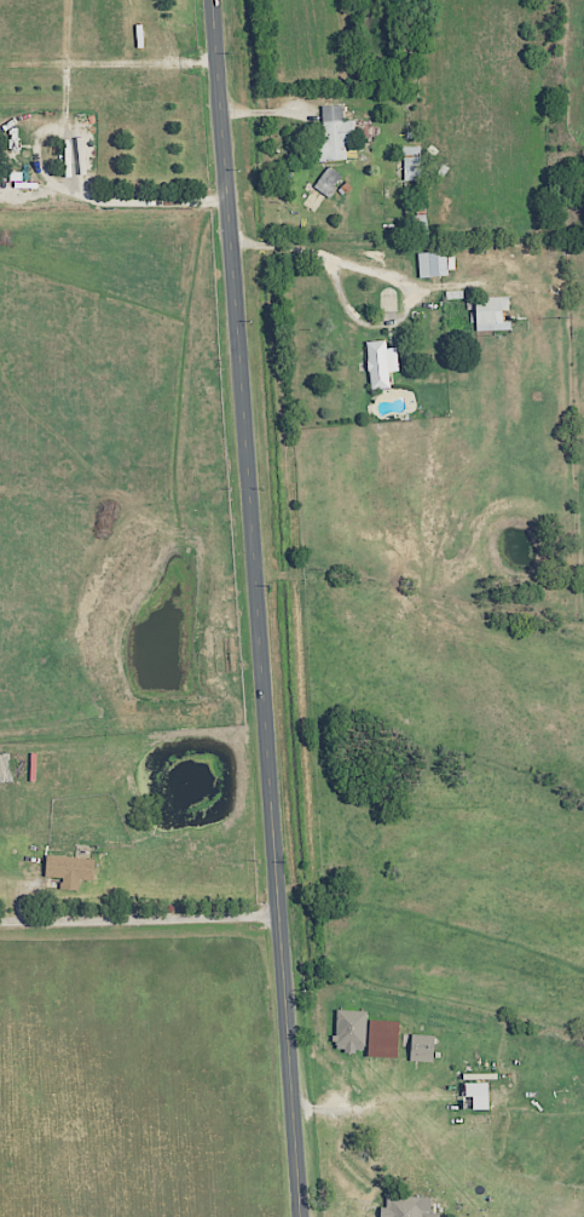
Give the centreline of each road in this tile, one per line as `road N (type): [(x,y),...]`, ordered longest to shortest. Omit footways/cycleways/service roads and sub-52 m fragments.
road 1 (residential): [(210,0),(301,1216)]

